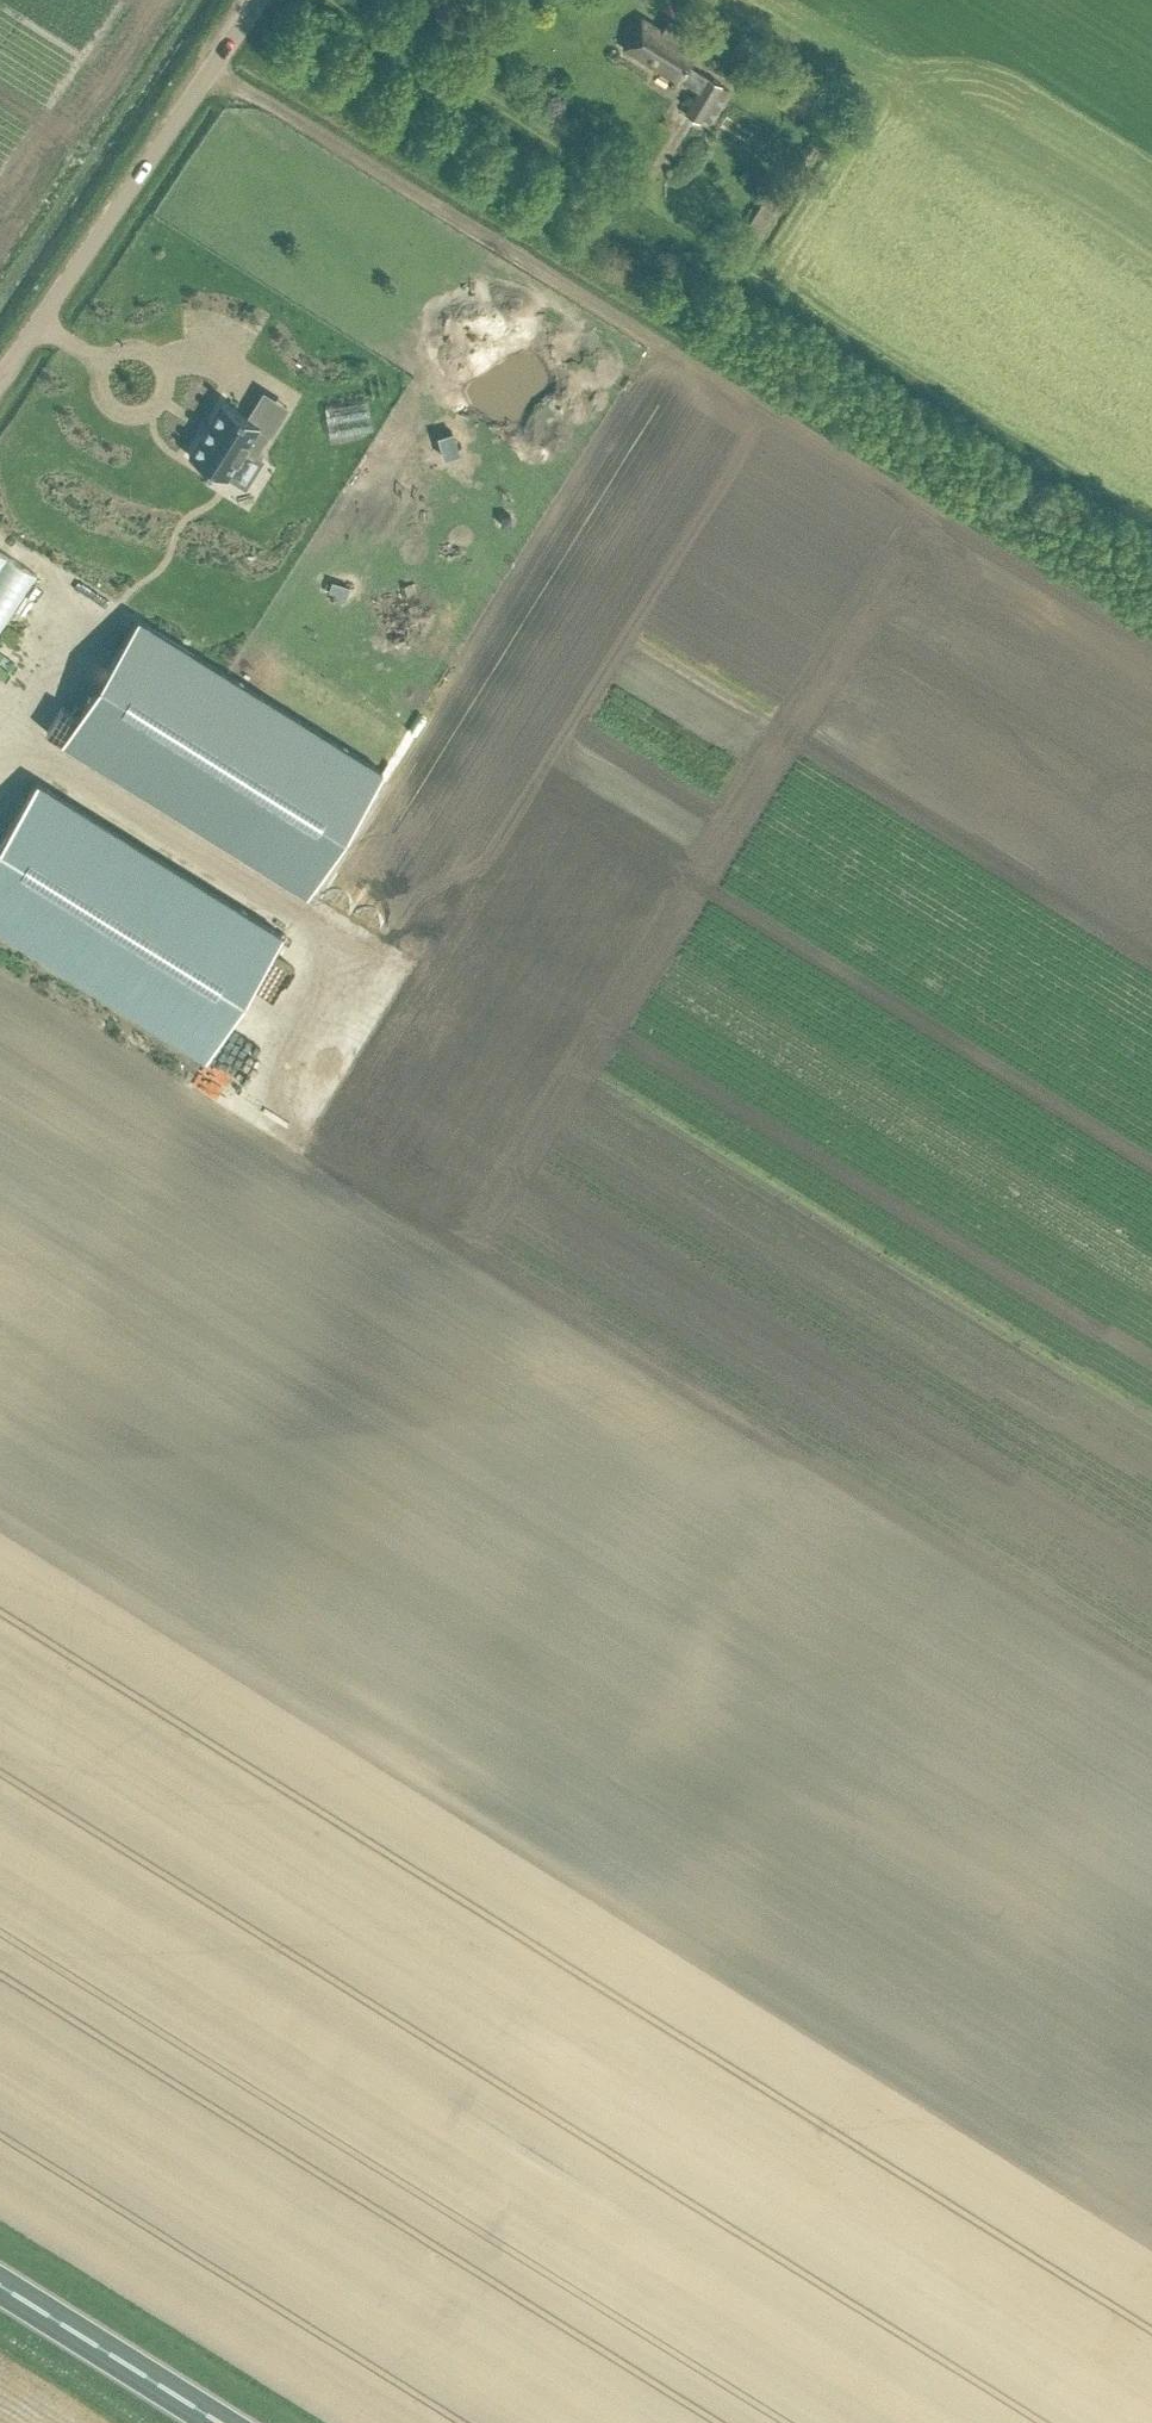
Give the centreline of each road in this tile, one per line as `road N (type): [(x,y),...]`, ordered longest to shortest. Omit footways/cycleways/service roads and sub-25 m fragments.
road 1 (unclassified): [(0,375),(255,0)]
road 2 (trunk): [(215,2422),(0,2289)]

